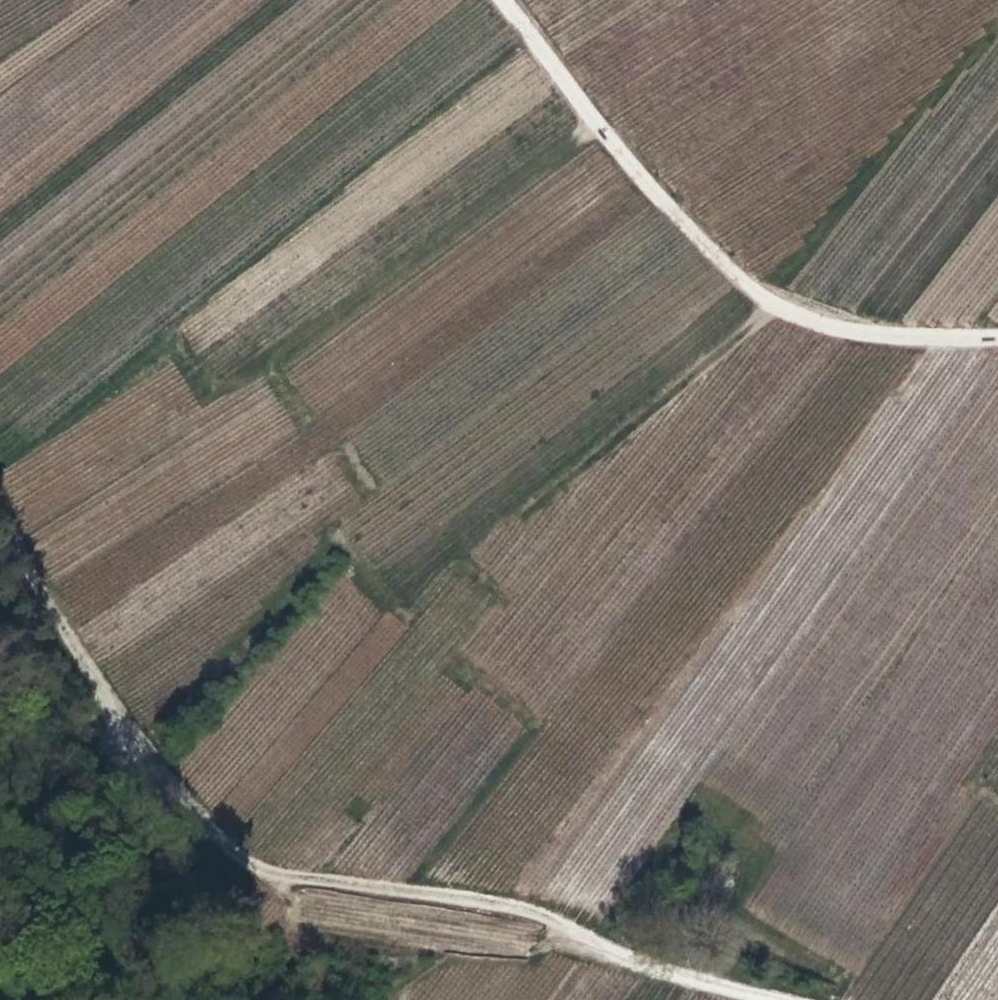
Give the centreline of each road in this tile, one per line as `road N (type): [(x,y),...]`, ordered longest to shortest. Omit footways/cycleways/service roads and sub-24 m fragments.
road 1 (track): [(778,999),(617,955),(533,912),(258,870),(129,739),(44,607),(0,500)]
road 2 (track): [(503,0),(651,187),(757,292),(822,322),(865,331),(997,337)]

